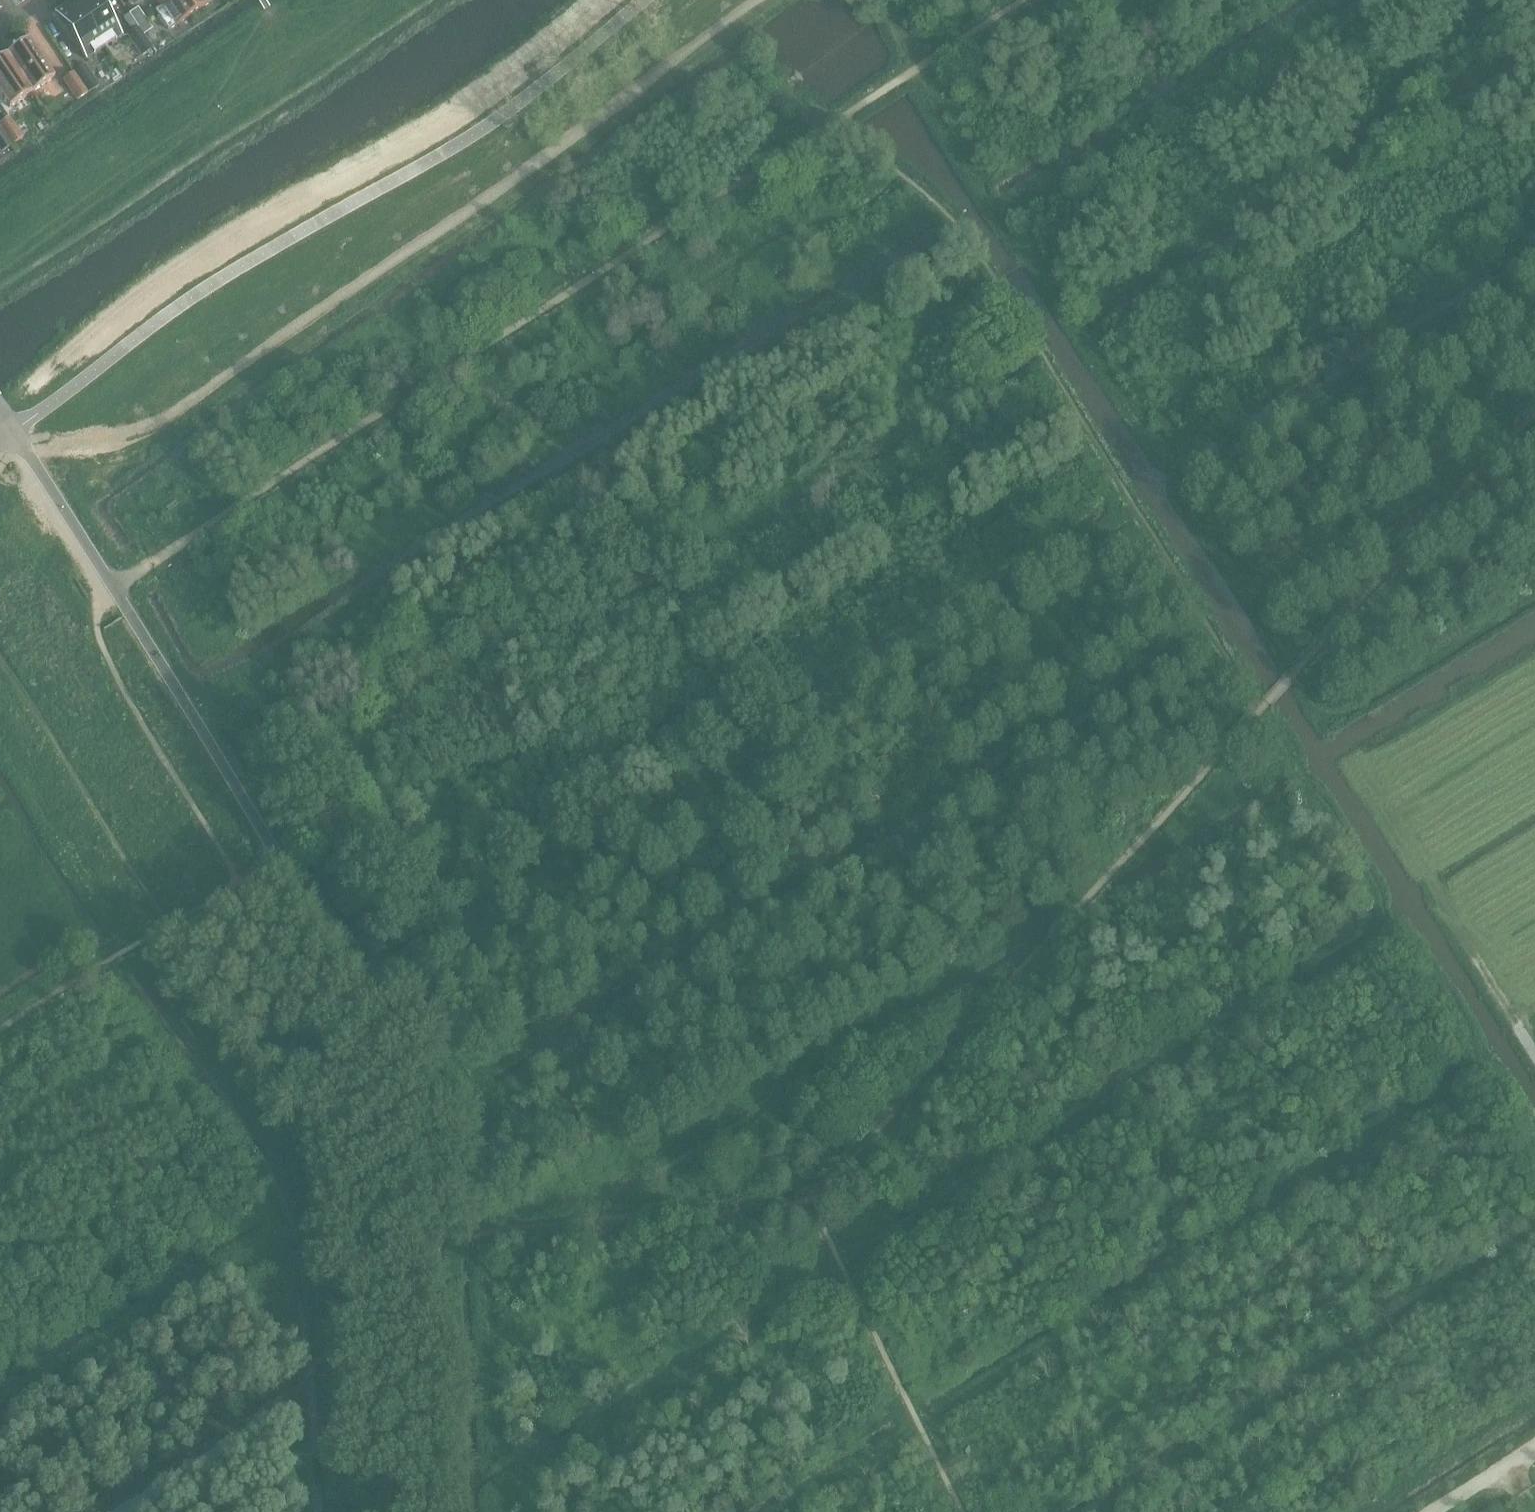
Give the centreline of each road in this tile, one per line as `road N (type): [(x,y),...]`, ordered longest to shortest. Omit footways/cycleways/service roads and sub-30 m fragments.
road 1 (track): [(1406,834),(1534,1045)]

